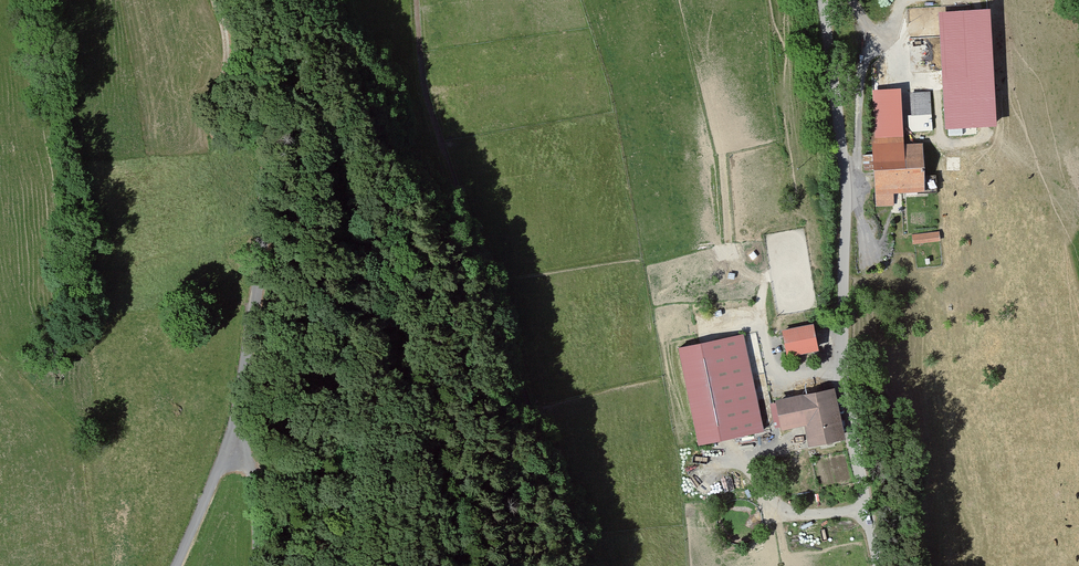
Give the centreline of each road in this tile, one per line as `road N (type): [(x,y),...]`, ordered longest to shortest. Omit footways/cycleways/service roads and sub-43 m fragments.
road 1 (unclassified): [(879,565),(844,372),(847,189),(823,0)]
road 2 (unclassified): [(235,432),(274,108),(270,0)]
road 3 (residential): [(178,565),(235,432)]
road 4 (unclassified): [(259,565),(255,477),(235,432)]

